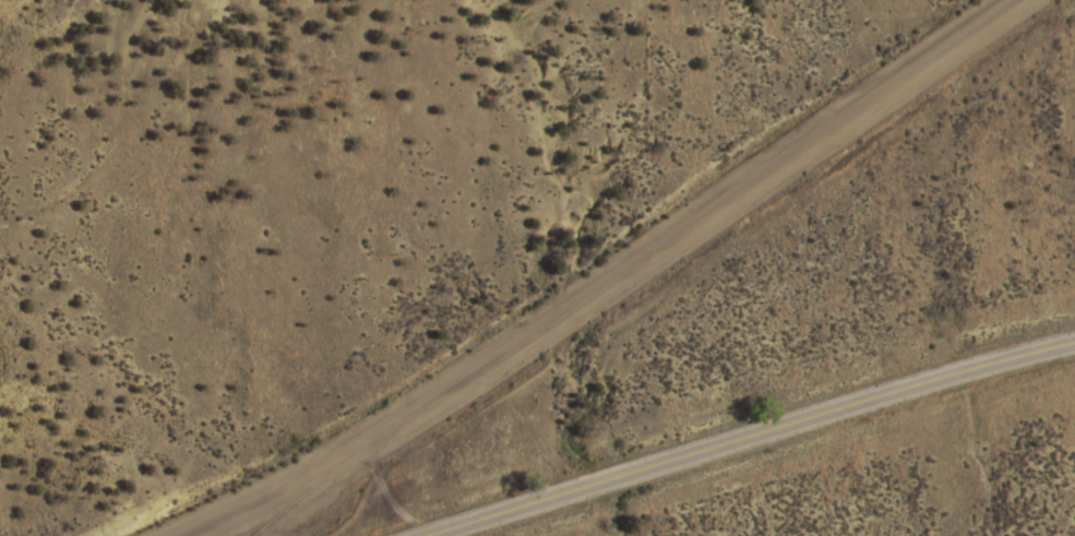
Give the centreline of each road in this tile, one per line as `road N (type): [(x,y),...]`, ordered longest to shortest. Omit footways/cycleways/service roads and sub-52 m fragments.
road 1 (residential): [(182,535),(361,444),(1021,0)]
road 2 (tertiary): [(424,535),(1074,344)]

